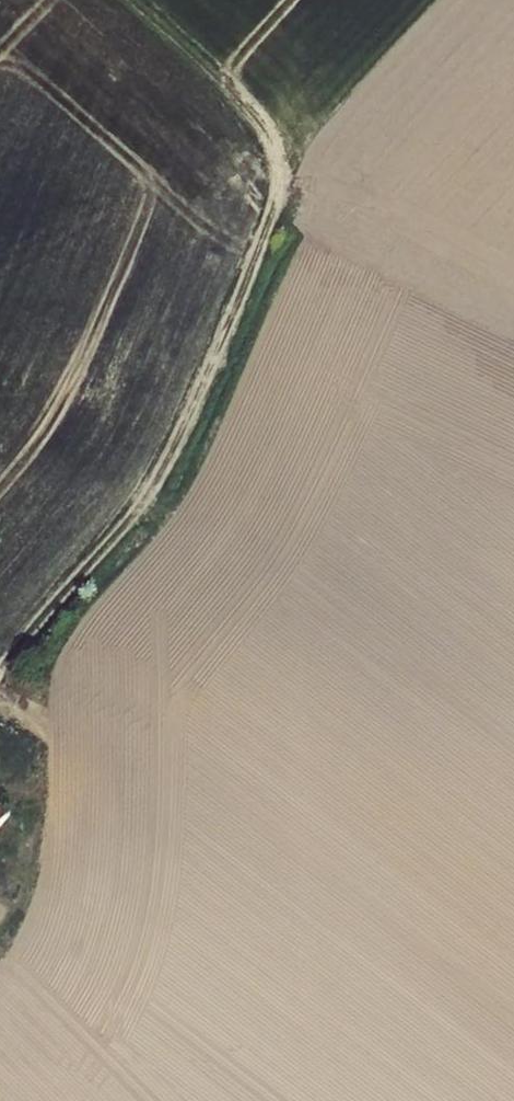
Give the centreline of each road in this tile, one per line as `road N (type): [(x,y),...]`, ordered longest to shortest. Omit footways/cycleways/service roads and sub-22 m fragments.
road 1 (track): [(0,668),(146,504),(279,193),(275,158),(247,109),(130,0)]

